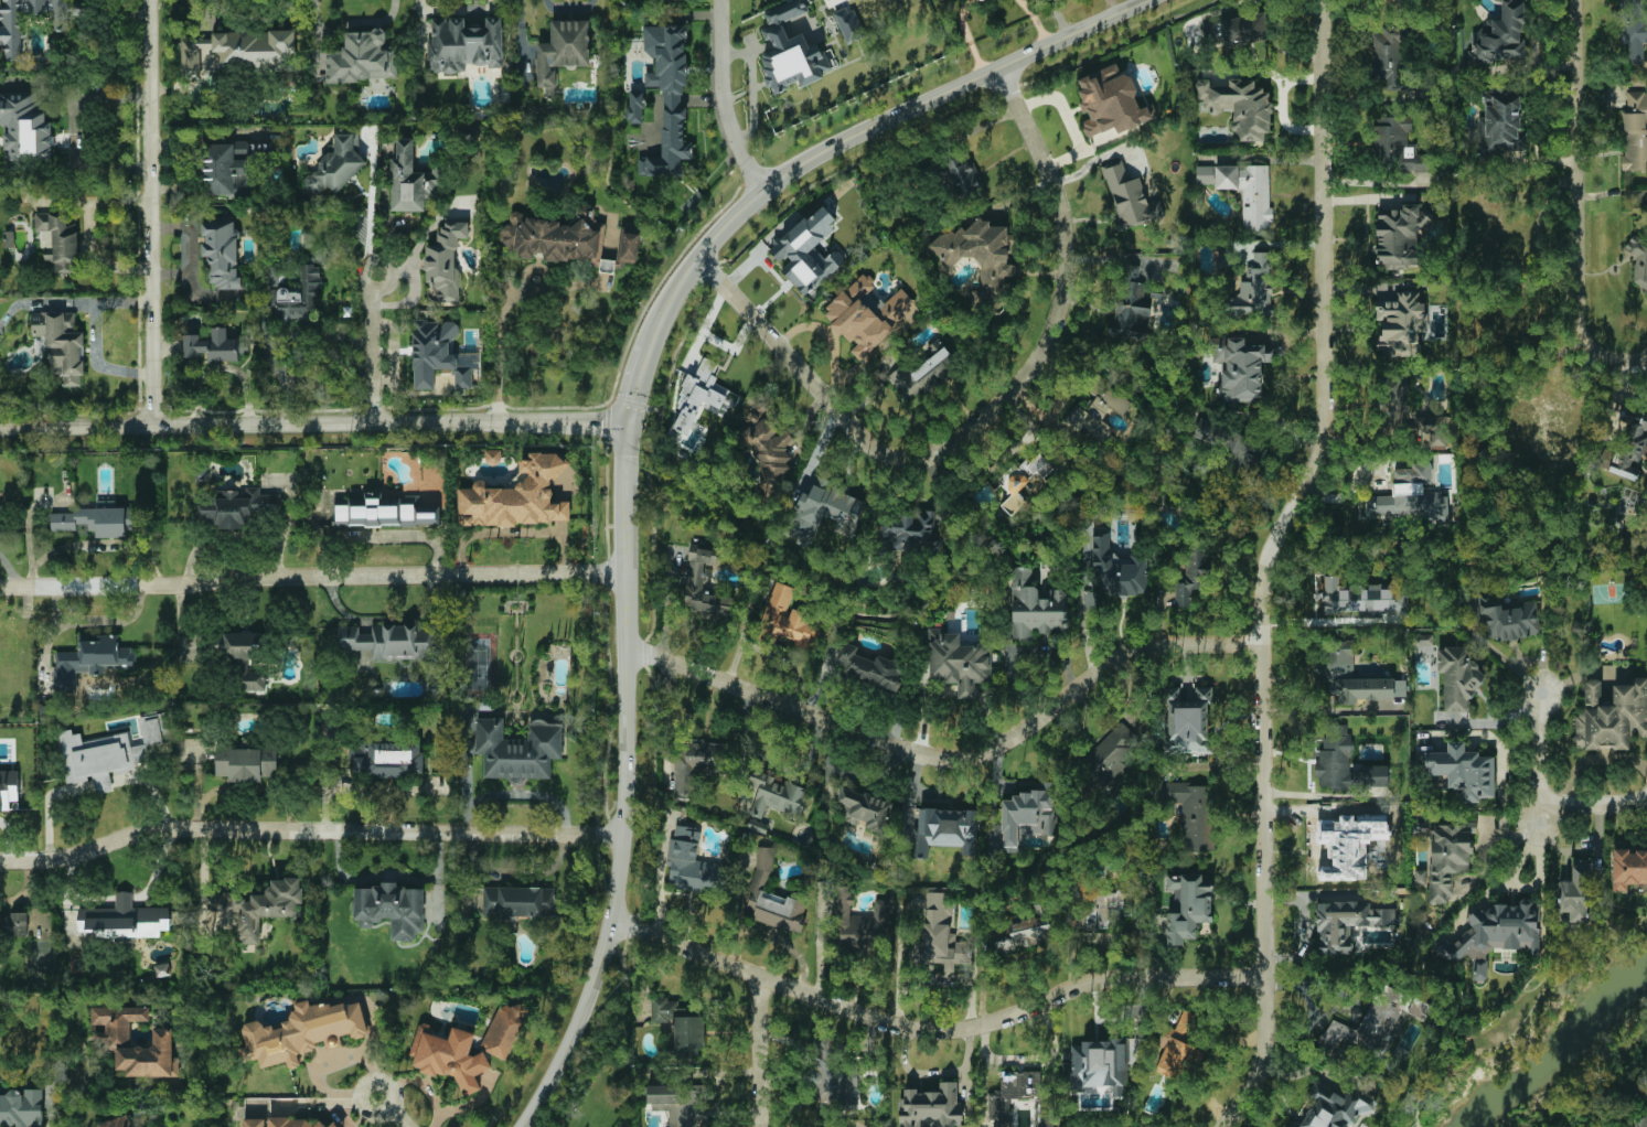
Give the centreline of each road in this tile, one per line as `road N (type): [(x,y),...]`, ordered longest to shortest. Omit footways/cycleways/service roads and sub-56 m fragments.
road 1 (residential): [(1229,1126),(1251,1098),(1271,1045),(1260,591),(1320,423),(1318,0)]
road 2 (residential): [(1001,69),(1063,218),(1060,307),(1052,335),(1020,383),(935,452),(900,461),(865,444),(697,255)]
road 3 (tertiary): [(624,423),(617,878),(579,1017),(523,1126)]
road 4 (residential): [(1259,645),(1138,647),(1001,744),(960,760),(916,754),(624,647)]
road 5 (residential): [(1270,976),(1117,978),(980,1027),(931,1030),(887,1022),(609,921)]
road 6 (tertiary): [(1150,0),(762,185),(697,255),(646,346)]
road 7 (residential): [(621,835),(184,827),(137,834),(88,854),(0,861)]
road 8 (tertiary): [(624,423),(0,431)]
road 9 (residential): [(623,571),(0,587)]
road 10 (tertiary): [(152,429),(148,0)]
road 11 (residential): [(1646,361),(1594,353),(1582,339),(1570,0)]
road 12 (residential): [(721,0),(725,118),(762,185)]
road 13 (residential): [(370,427),(375,276)]
road 14 (residential): [(759,1126),(757,976)]
road 15 (residential): [(1537,825),(1541,693)]

